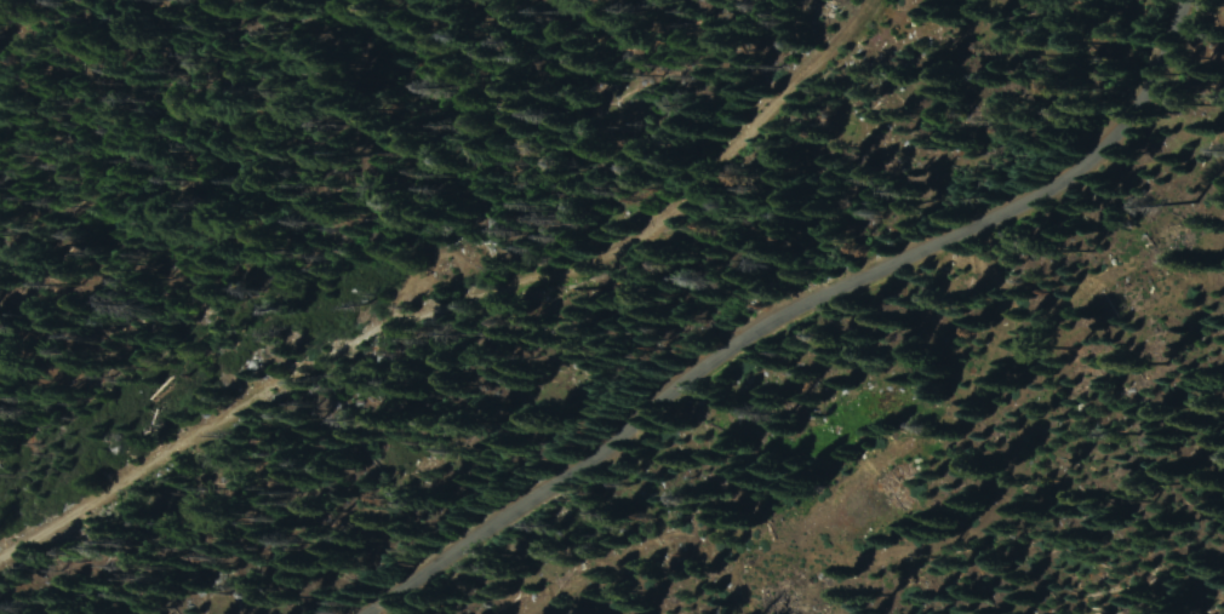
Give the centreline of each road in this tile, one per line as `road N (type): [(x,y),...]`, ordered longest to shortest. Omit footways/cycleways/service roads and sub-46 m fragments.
road 1 (track): [(0,585),(184,431),(585,286),(864,0)]
road 2 (residential): [(1177,0),(1104,132),(1052,206),(887,270),(766,329),(374,613)]

